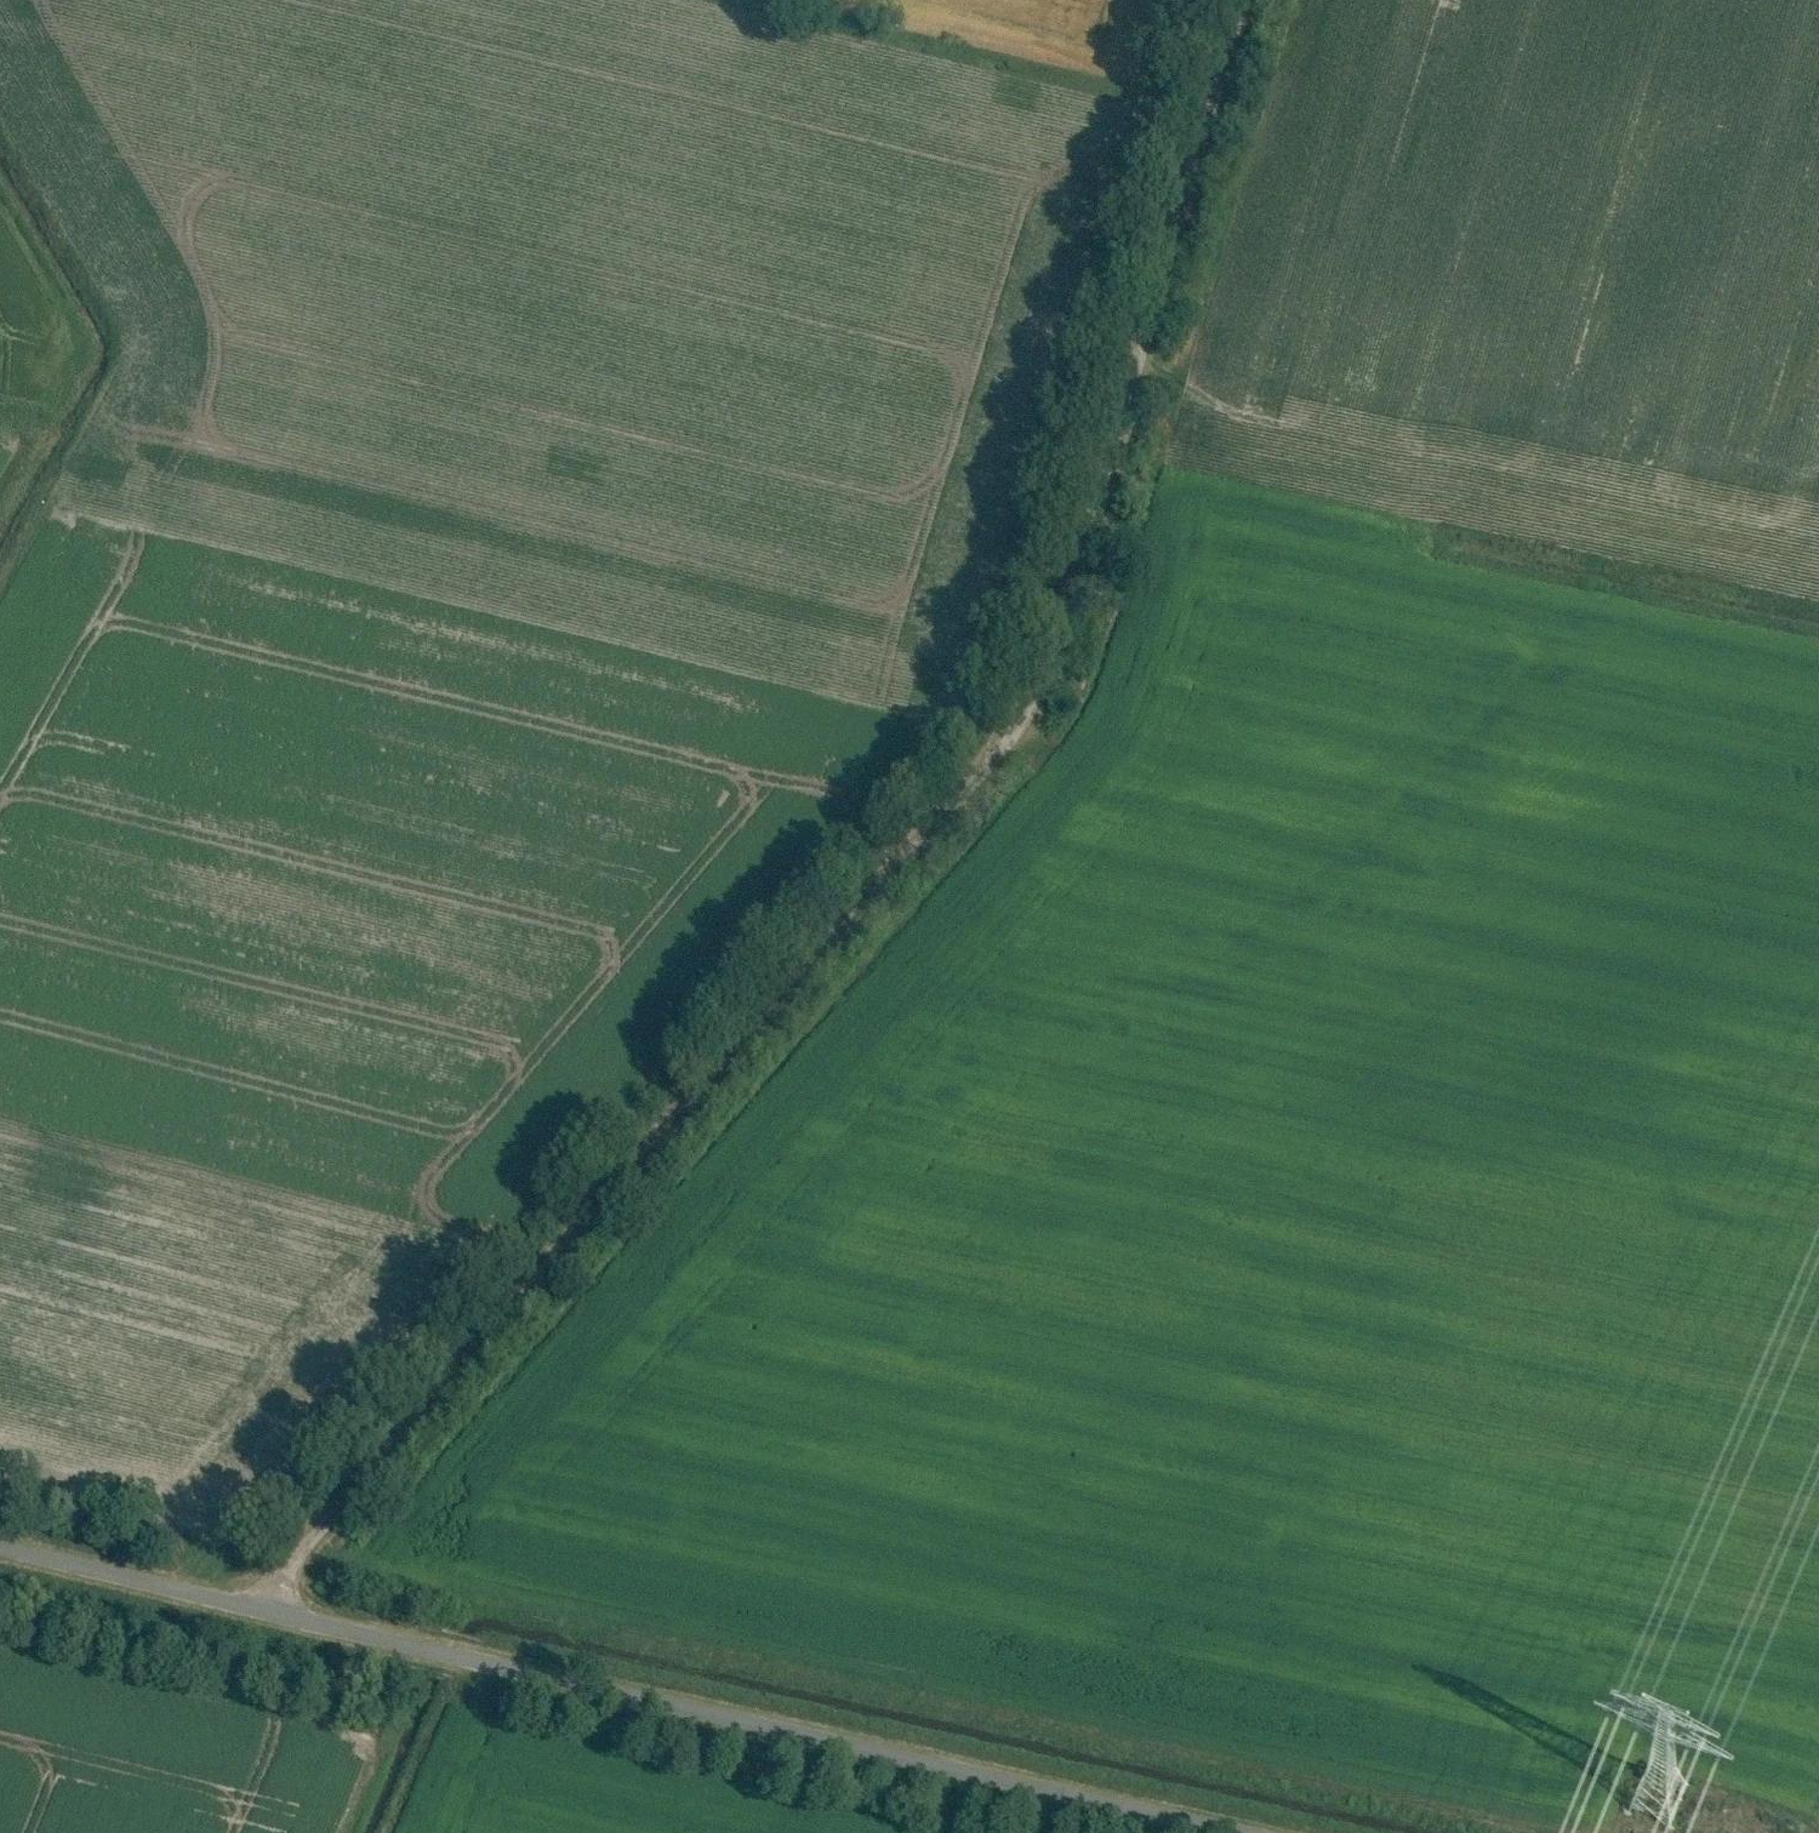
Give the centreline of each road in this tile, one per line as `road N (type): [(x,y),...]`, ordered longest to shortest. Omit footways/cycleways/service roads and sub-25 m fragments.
road 1 (unclassified): [(1245,0),(1031,716),(251,1613)]
road 2 (unclassified): [(251,1613),(438,1663),(1215,1832)]
road 3 (unclassified): [(251,1613),(0,1553)]

